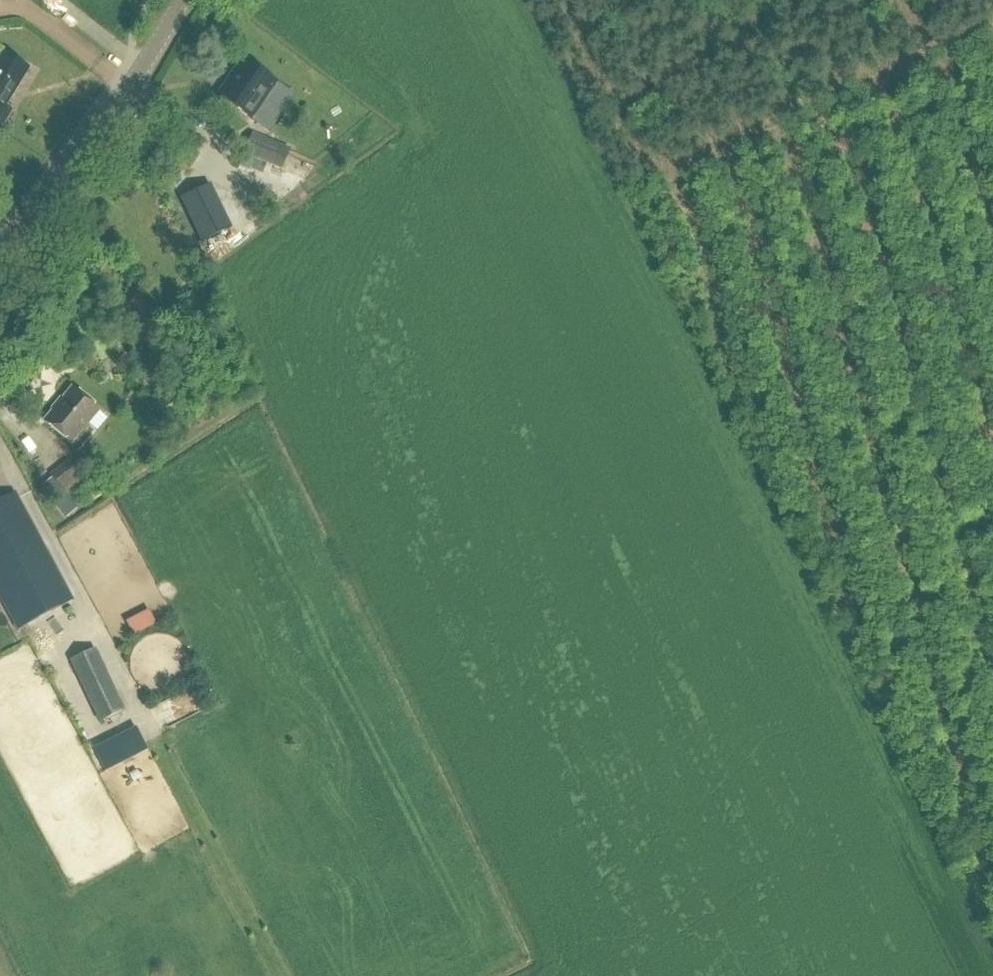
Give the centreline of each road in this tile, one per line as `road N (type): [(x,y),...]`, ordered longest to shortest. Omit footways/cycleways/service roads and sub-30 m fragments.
road 1 (tertiary): [(0,258),(142,76),(183,0)]

